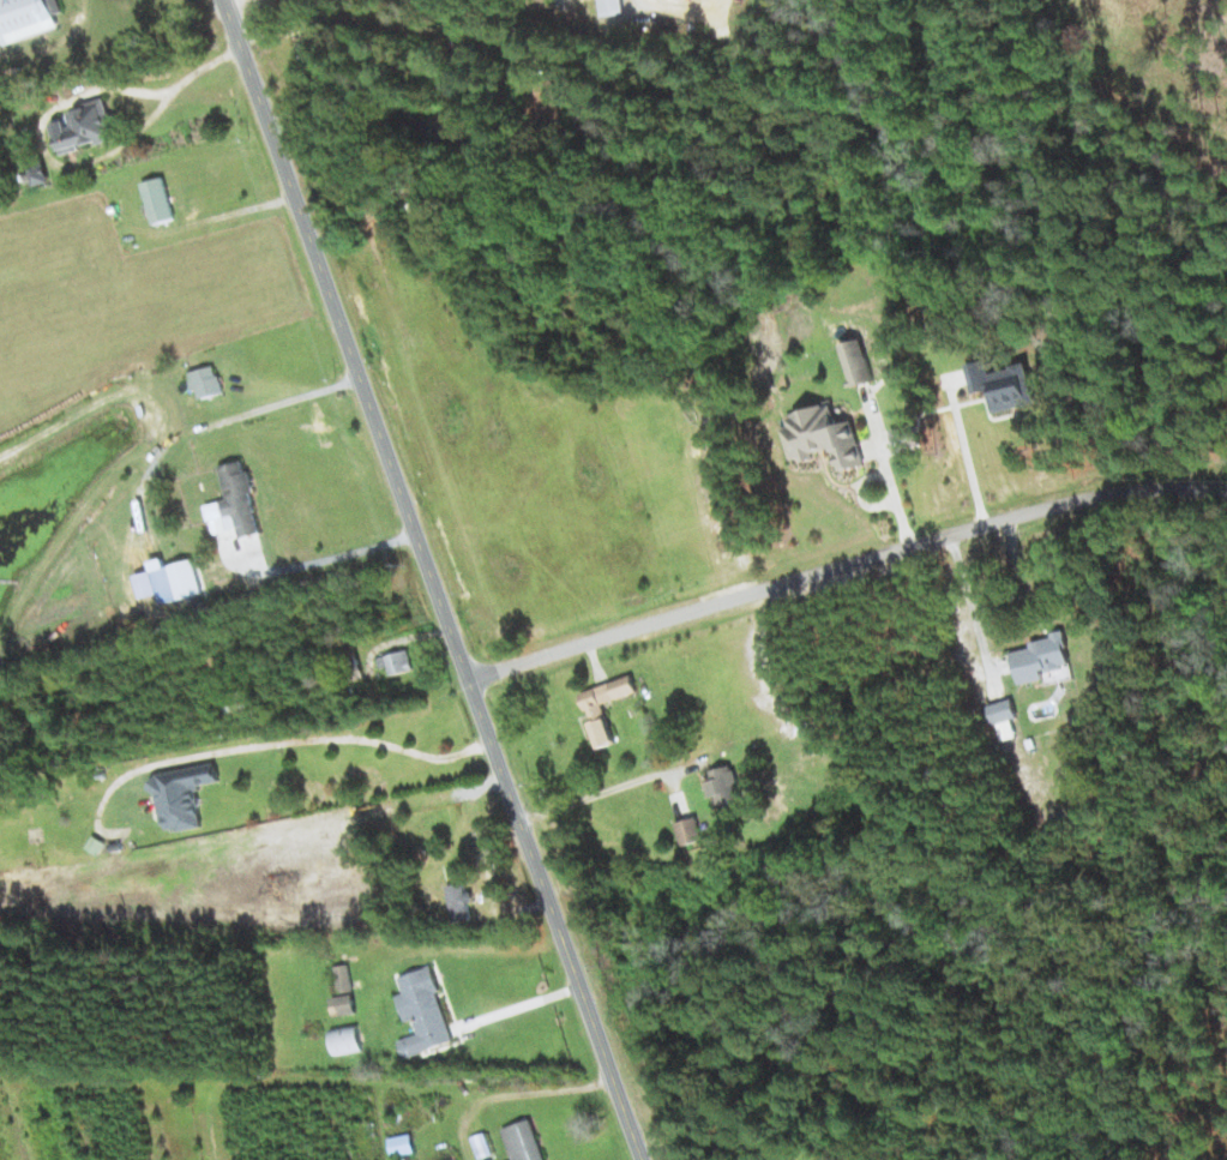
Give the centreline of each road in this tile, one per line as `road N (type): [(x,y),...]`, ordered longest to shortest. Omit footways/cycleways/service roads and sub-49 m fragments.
road 1 (tertiary): [(642,1159),(228,0)]
road 2 (residential): [(468,680),(1014,516),(1106,494),(1226,491)]

